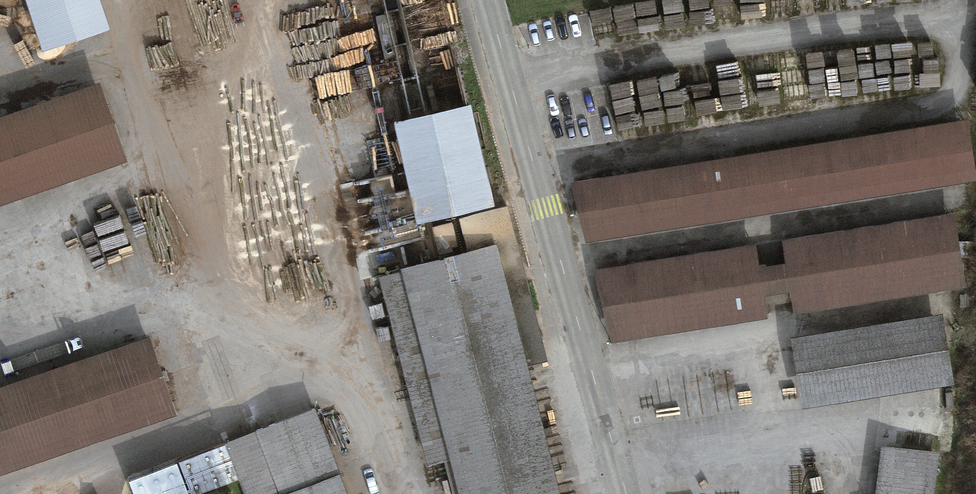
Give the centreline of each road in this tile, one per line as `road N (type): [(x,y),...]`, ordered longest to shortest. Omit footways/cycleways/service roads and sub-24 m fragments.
road 1 (tertiary): [(622,493),(484,0)]

